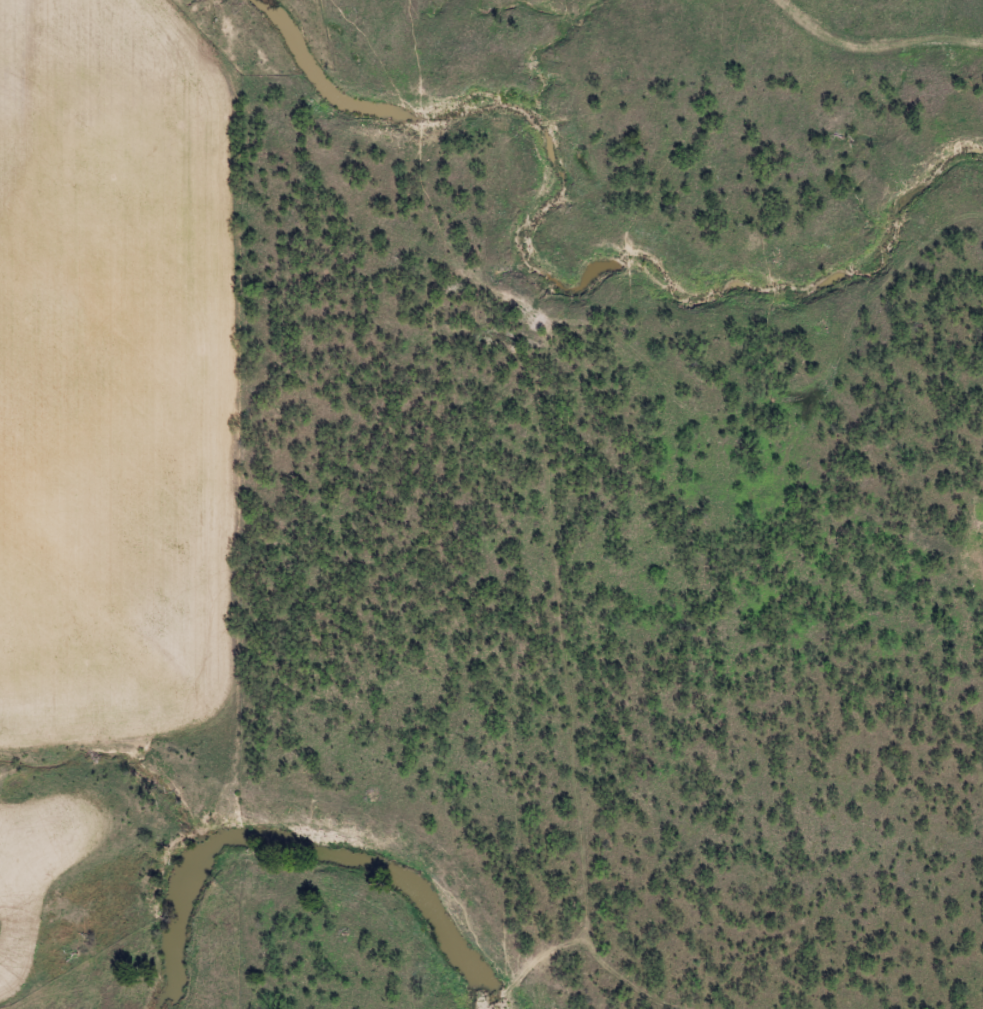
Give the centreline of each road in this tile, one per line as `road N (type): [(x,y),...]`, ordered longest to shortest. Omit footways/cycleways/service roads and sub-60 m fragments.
road 1 (residential): [(982,46),(857,46),(796,0)]

